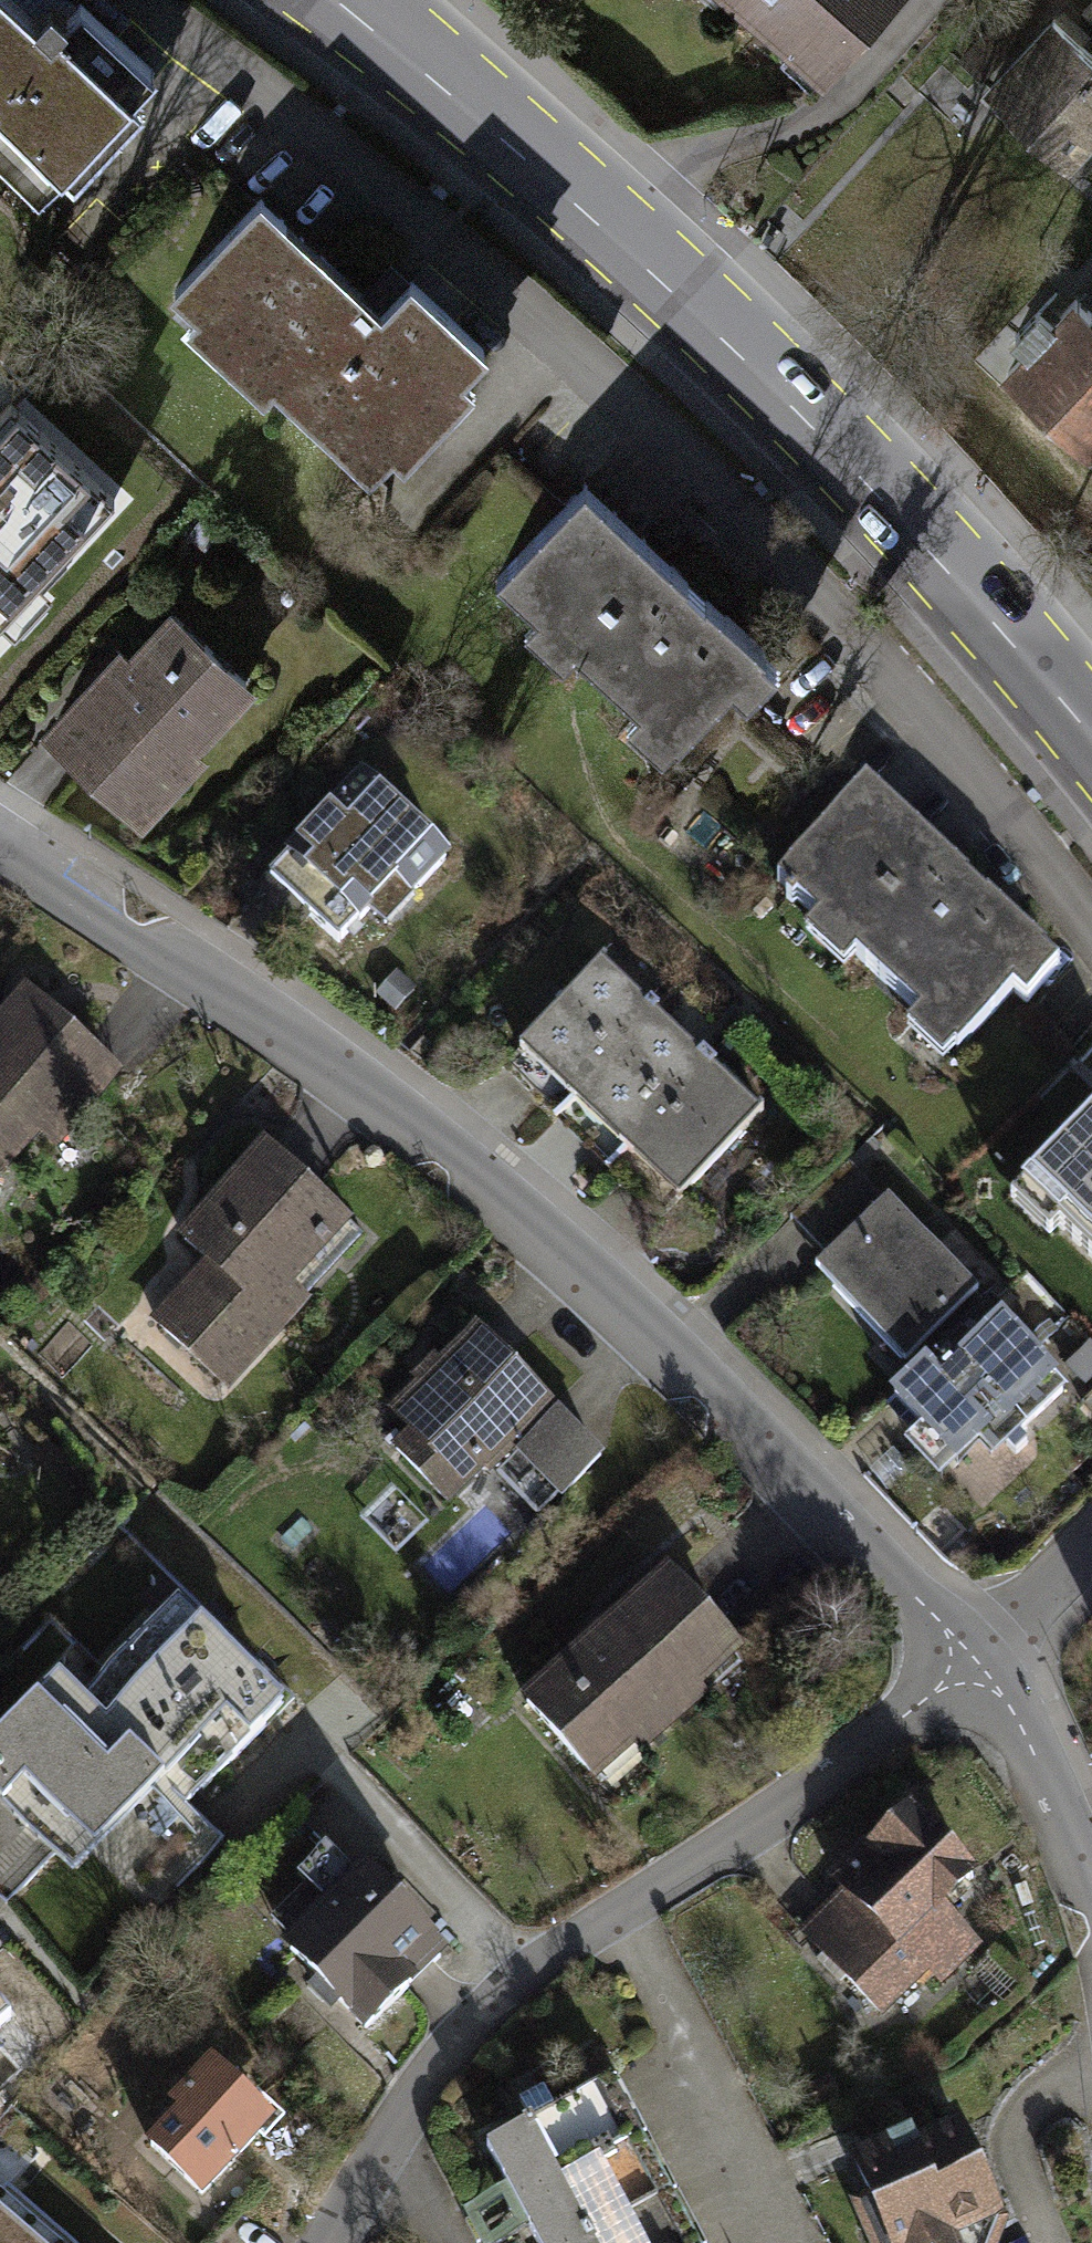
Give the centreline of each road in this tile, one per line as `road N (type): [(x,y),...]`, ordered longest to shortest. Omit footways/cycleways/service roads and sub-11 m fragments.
road 1 (residential): [(1091,899),(1068,860),(643,391),(153,0)]
road 2 (residential): [(974,1672),(539,1224),(0,853)]
road 3 (secondary): [(1091,737),(801,415),(610,233),(338,0)]
road 4 (residential): [(974,1672),(759,1839),(525,1978),(444,2062),(335,2242)]
road 5 (residential): [(1091,1893),(1029,1744),(974,1672)]
road 6 (residential): [(974,1672),(1091,1552)]

